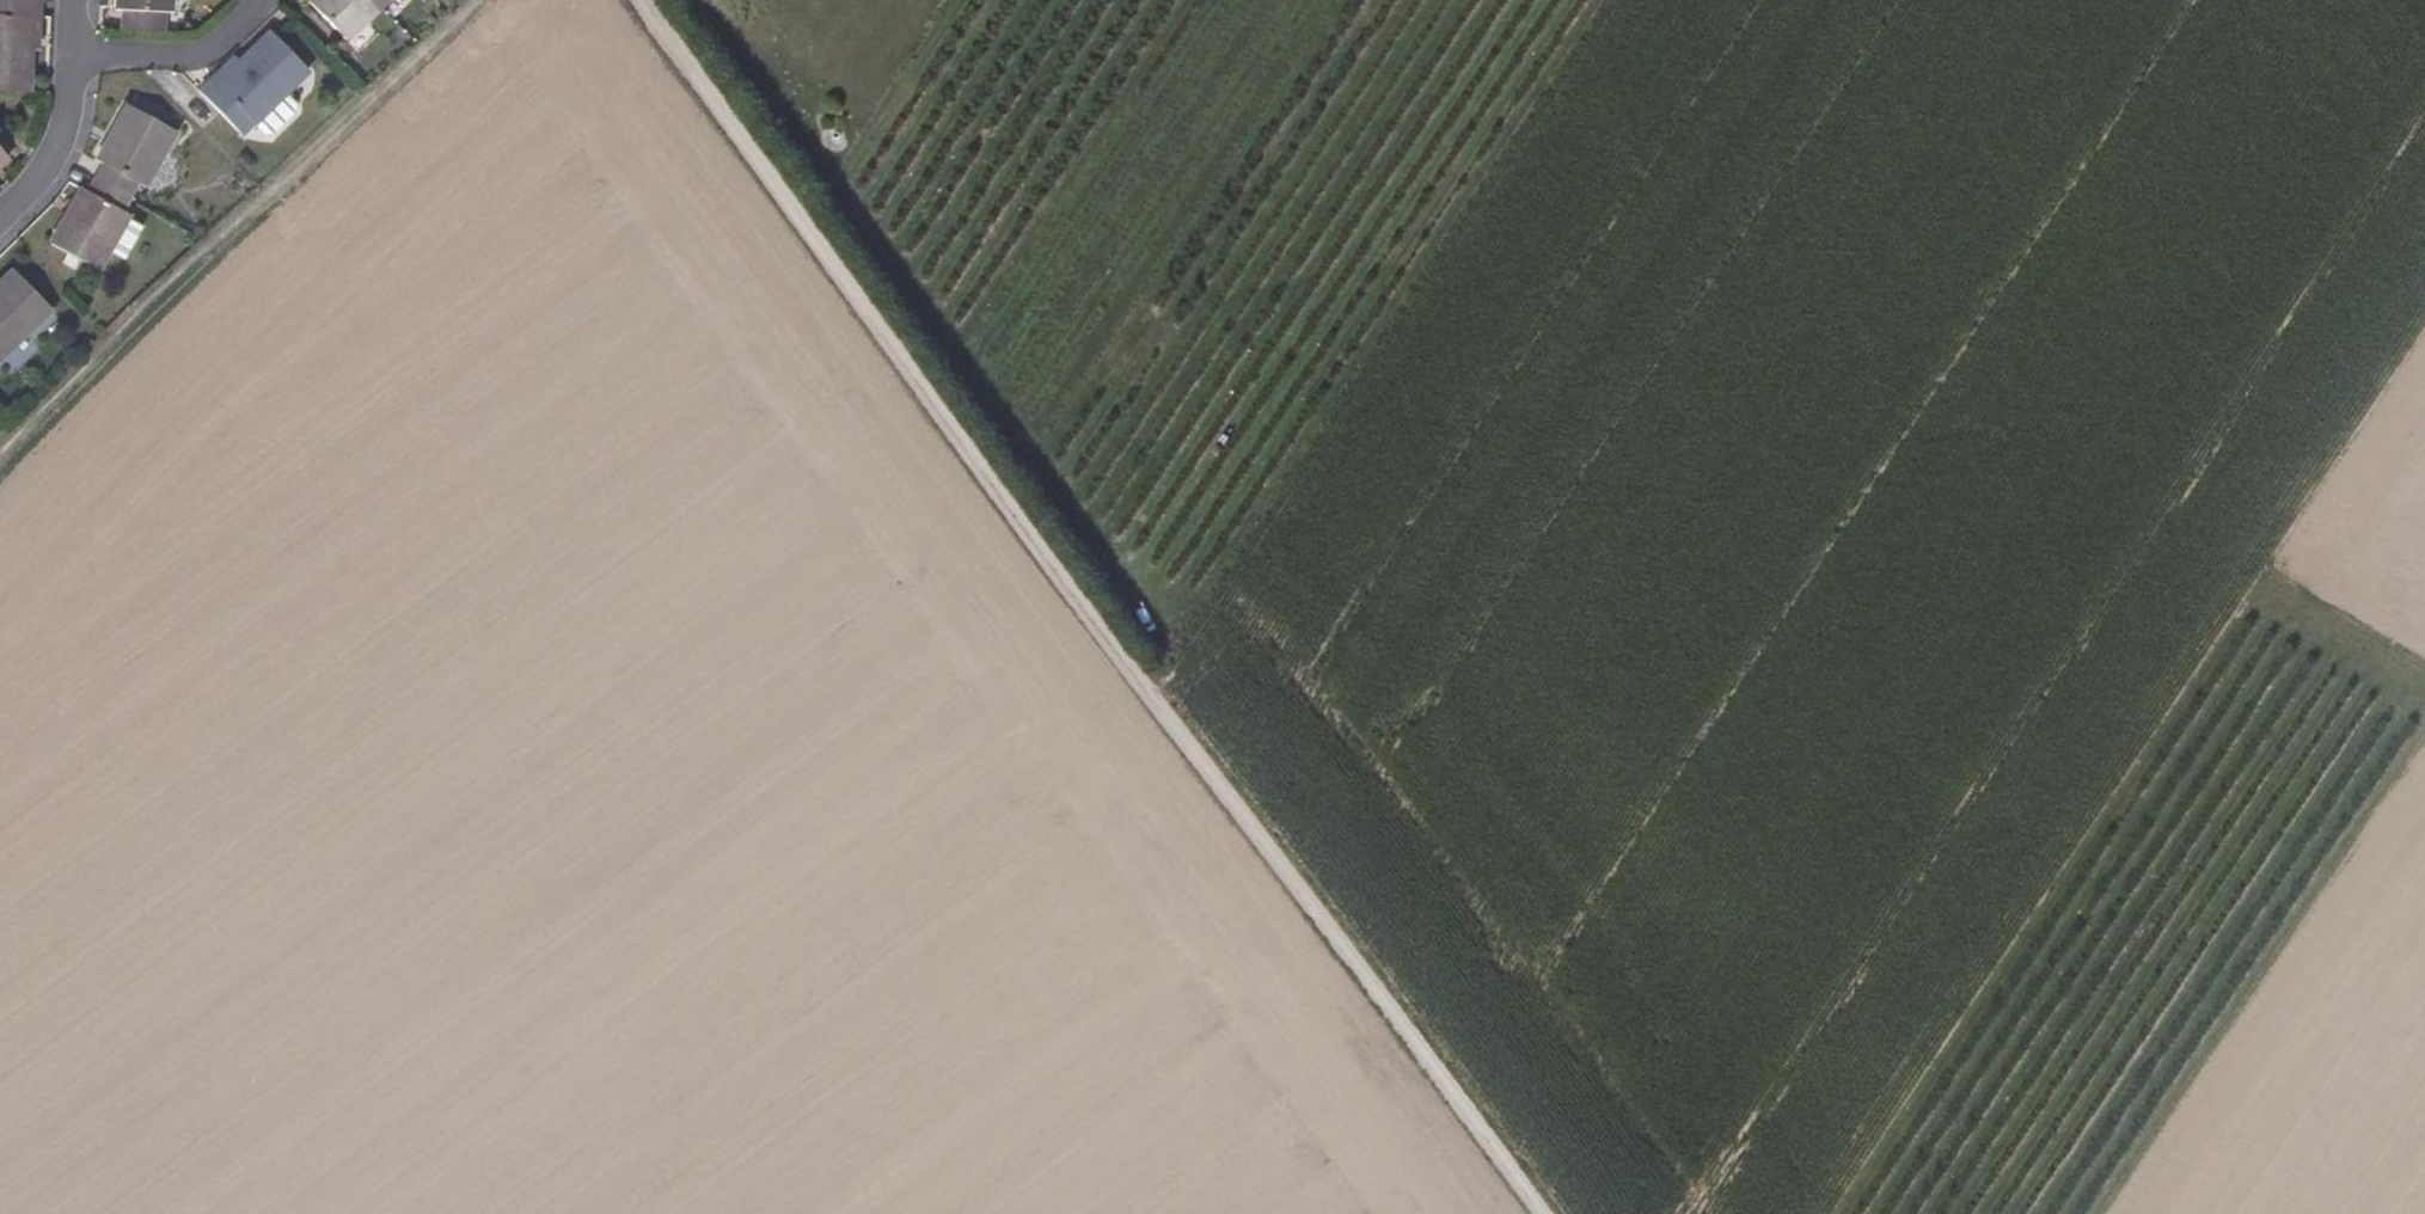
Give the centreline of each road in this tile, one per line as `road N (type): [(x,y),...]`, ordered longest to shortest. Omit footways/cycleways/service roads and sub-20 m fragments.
road 1 (track): [(1546,1213),(648,0)]
road 2 (residential): [(72,55),(205,58),(267,0)]
road 3 (residential): [(0,209),(63,149),(72,55)]

